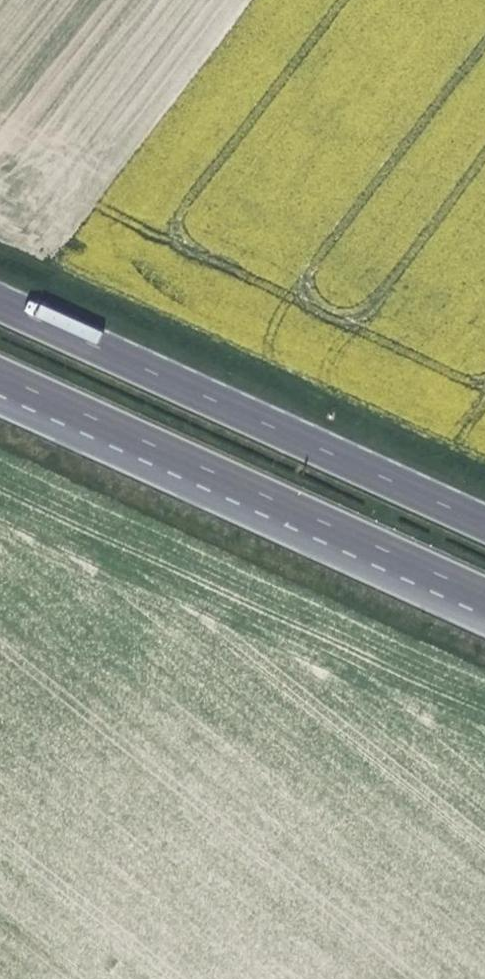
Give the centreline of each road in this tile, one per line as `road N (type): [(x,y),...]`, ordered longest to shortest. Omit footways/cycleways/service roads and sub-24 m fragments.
road 1 (primary): [(0,375),(484,596)]
road 2 (primary): [(484,525),(0,304)]
road 3 (unclassified): [(0,409),(484,627)]

